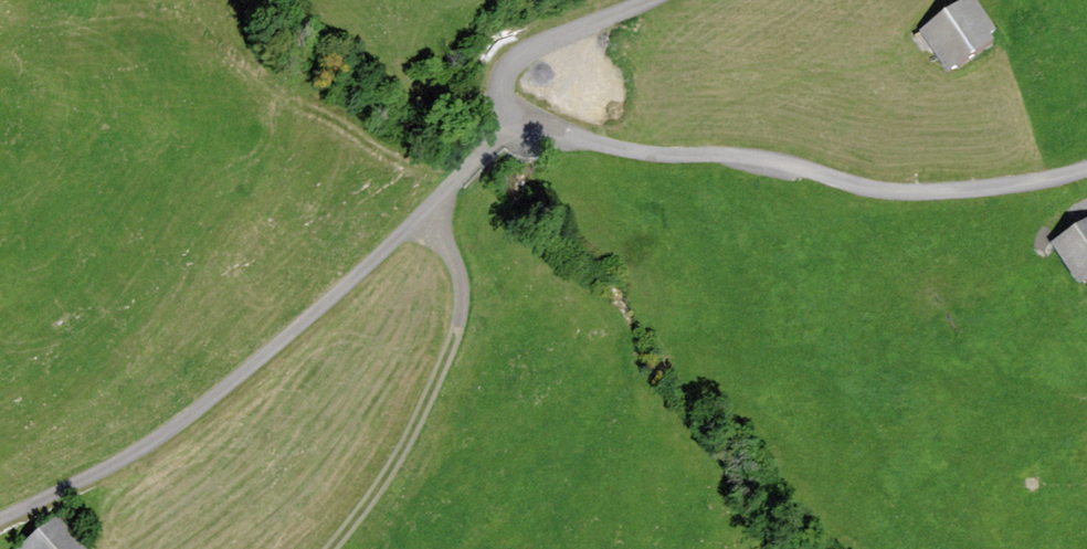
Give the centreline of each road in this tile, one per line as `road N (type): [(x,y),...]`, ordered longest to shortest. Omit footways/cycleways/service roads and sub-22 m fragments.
road 1 (unclassified): [(516,122),(275,343),(134,453),(0,518)]
road 2 (unclassified): [(1086,169),(919,195),(748,157),(637,153),(516,122)]
road 3 (track): [(918,45),(856,68),(682,88),(559,77),(504,63)]
road 4 (track): [(330,548),(377,504),(462,308),(434,199)]
road 5 (unclassified): [(516,122),(499,95),(504,63),(651,0)]

